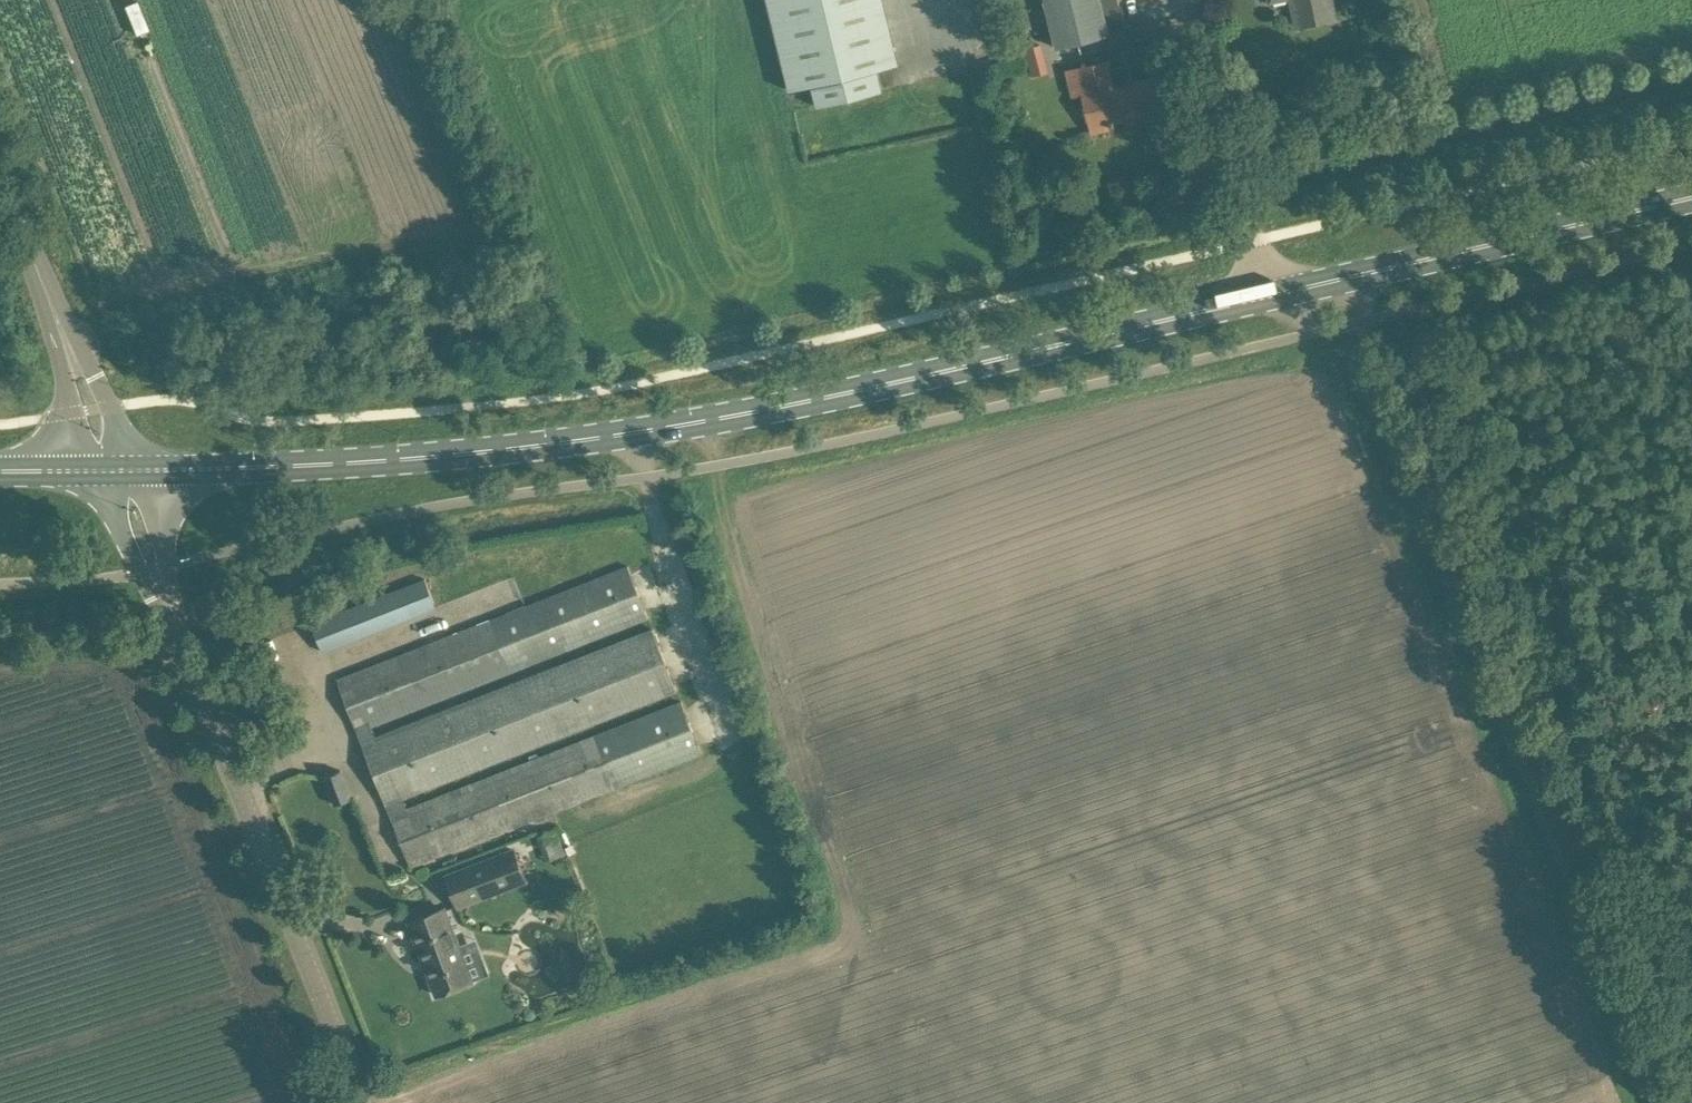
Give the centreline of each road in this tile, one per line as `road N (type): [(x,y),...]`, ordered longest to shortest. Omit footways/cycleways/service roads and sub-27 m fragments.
road 1 (primary): [(111,472),(445,455),(589,439),(991,363),(1278,297)]
road 2 (track): [(1669,1102),(1355,326)]
road 3 (track): [(1691,954),(1443,304)]
road 4 (unclassified): [(354,1102),(111,472)]
road 5 (primary): [(1278,297),(1691,199)]
road 6 (unclassified): [(1278,297),(1256,246),(1201,0)]
road 7 (unclassified): [(111,472),(0,186)]

